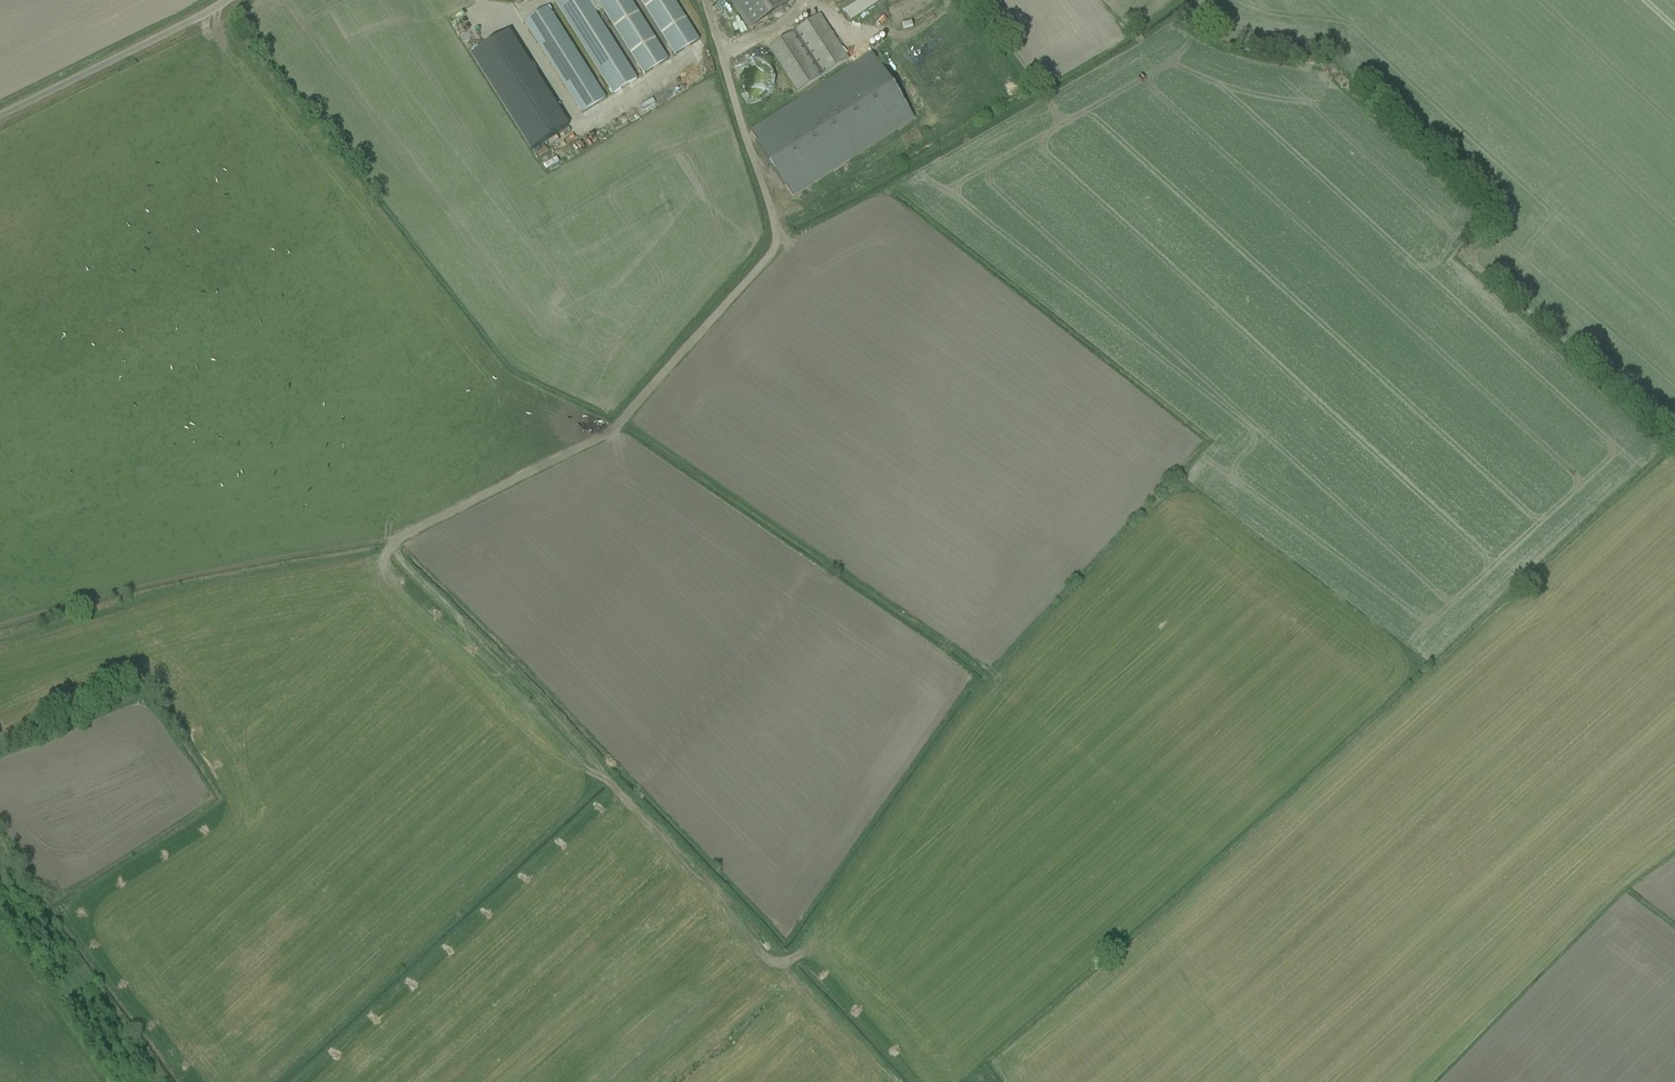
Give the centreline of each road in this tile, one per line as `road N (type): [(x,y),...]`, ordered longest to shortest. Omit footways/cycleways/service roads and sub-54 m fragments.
road 1 (unclassified): [(0,114),(227,0)]

